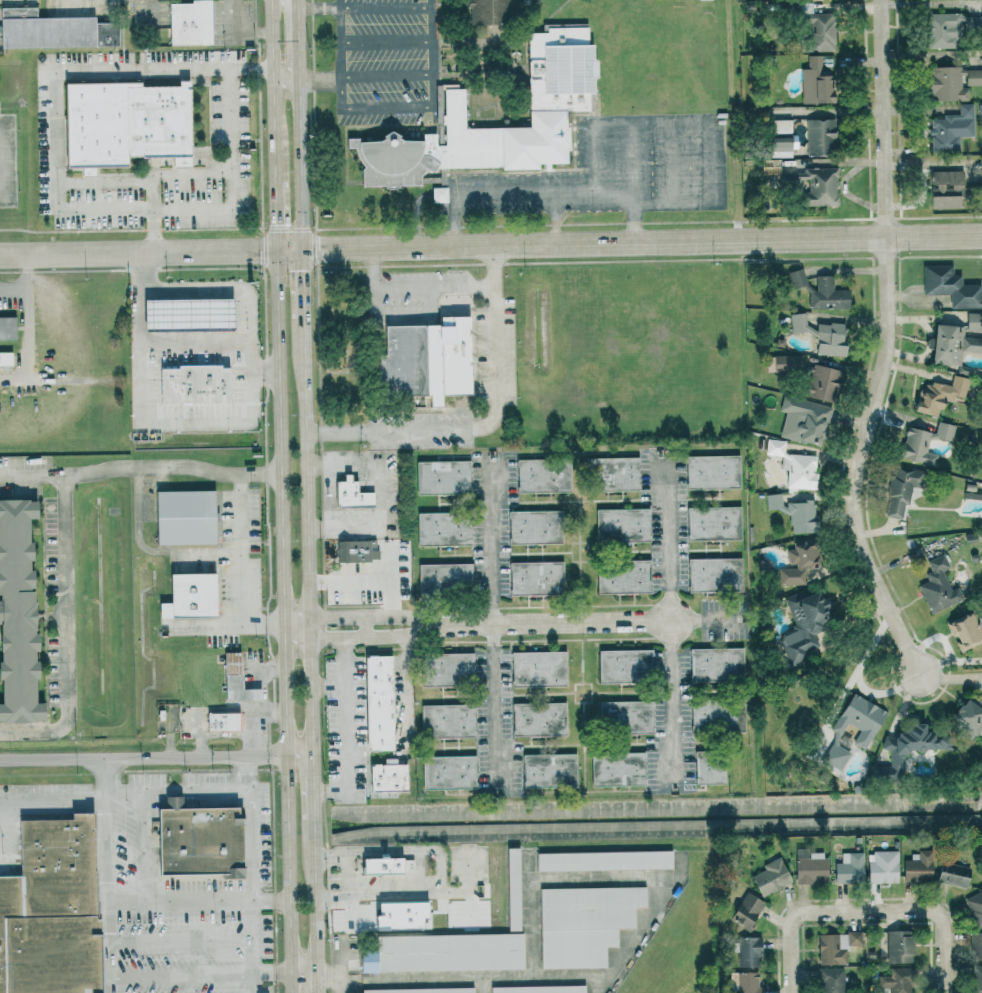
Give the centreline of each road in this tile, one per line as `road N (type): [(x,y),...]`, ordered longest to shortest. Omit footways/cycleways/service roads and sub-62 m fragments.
road 1 (secondary): [(275,250),(289,992)]
road 2 (residential): [(919,676),(857,541),(851,508),(889,330),(881,0)]
road 3 (tertiary): [(981,233),(302,250)]
road 4 (secondary): [(308,617),(304,321)]
road 5 (residential): [(285,755),(0,760)]
road 6 (residential): [(0,255),(275,250)]
road 7 (residential): [(434,625),(671,620)]
road 8 (secondary): [(271,0),(274,181)]
road 9 (secondary): [(302,250),(299,80)]
road 10 (secondary): [(314,972),(311,813)]
road 11 (residential): [(868,910),(793,917),(790,992)]
road 12 (residential): [(946,992),(937,912),(868,910)]
road 13 (residential): [(309,639),(407,636),(434,625)]
road 14 (residential): [(434,625),(392,616),(308,617)]

